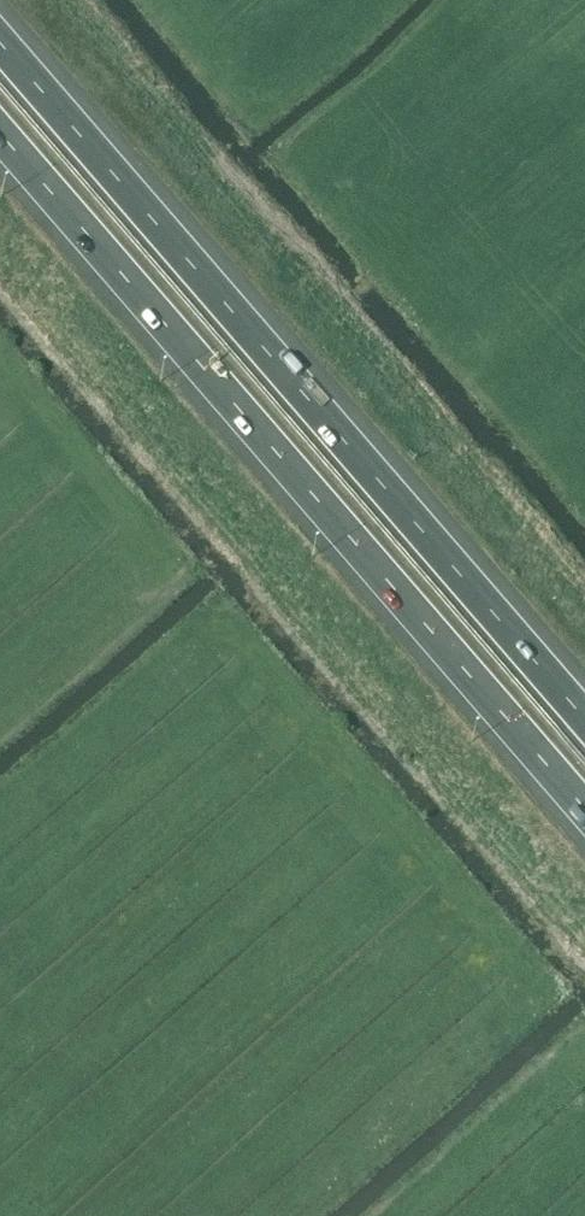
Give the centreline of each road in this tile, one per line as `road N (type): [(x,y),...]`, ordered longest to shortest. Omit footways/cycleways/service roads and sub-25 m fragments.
road 1 (motorway): [(584,725),(0,48)]
road 2 (motorway): [(0,136),(584,812)]

